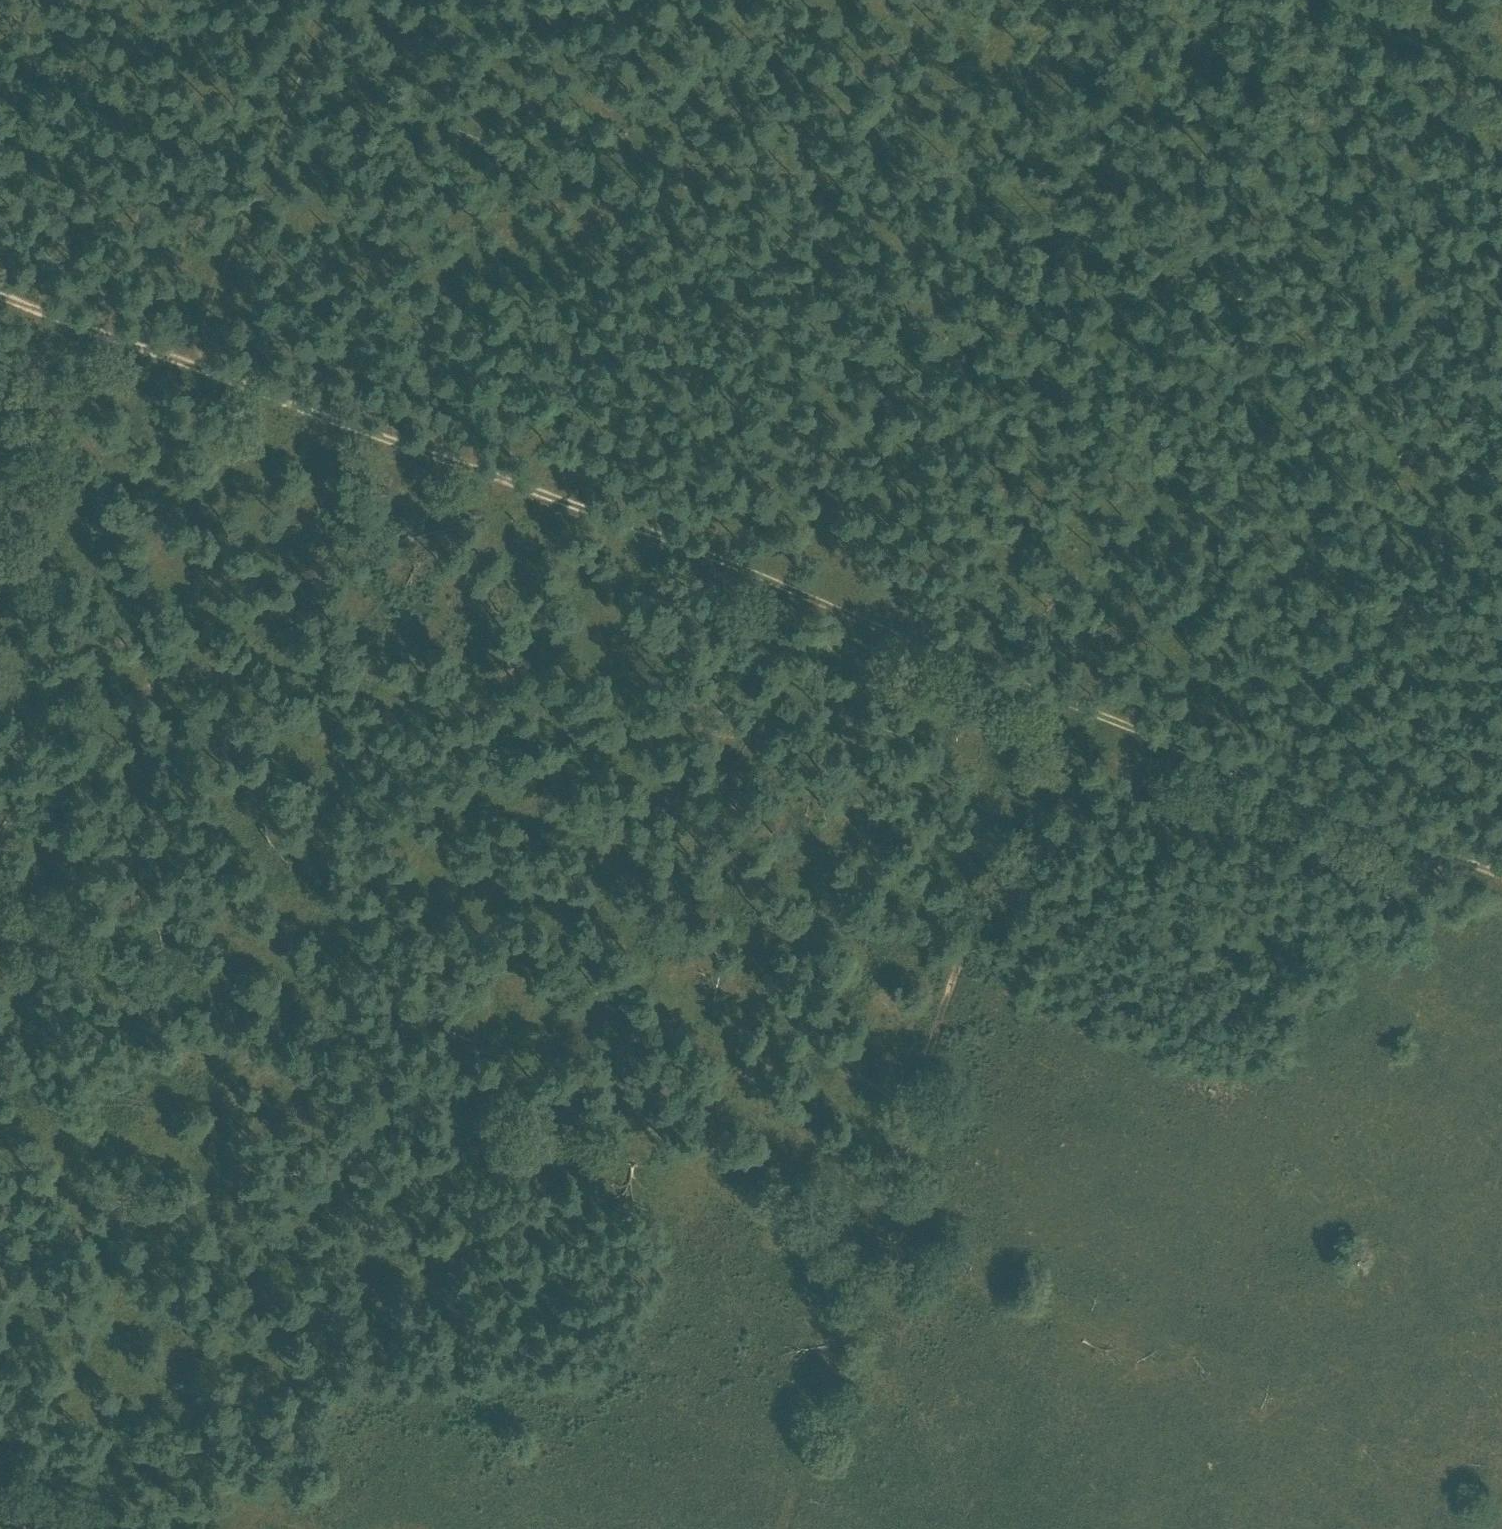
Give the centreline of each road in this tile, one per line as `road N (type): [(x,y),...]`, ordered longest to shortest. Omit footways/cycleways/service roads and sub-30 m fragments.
road 1 (track): [(1501,876),(686,544),(0,295)]
road 2 (track): [(1173,0),(959,661)]
road 3 (track): [(1336,0),(1501,66)]

